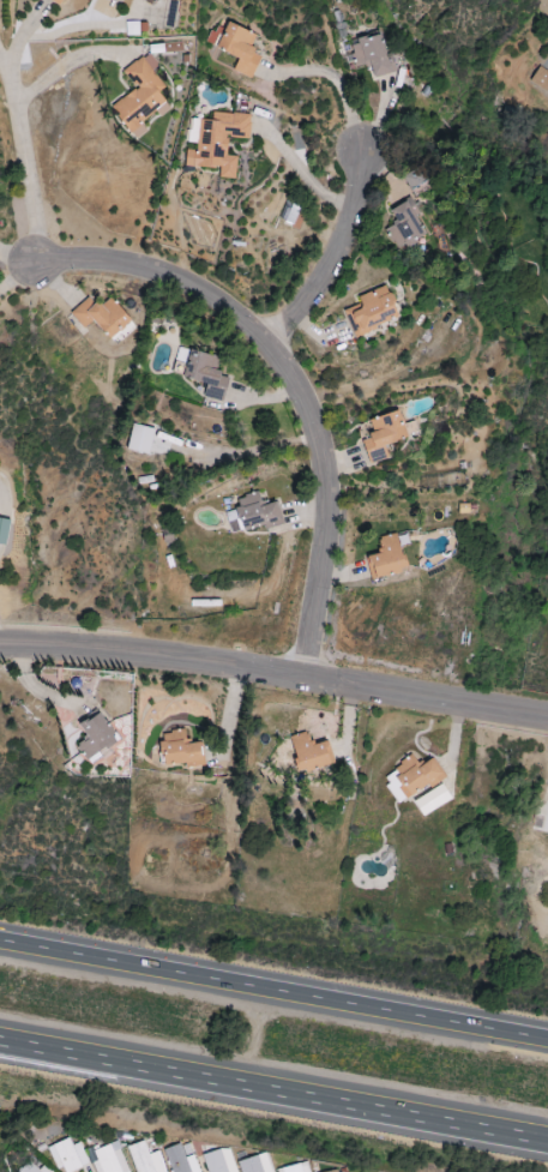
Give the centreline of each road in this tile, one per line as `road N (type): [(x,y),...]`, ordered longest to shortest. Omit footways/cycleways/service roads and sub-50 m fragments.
road 1 (residential): [(296,683),(327,515),(318,443),(287,373),(217,303),(162,276),(32,260)]
road 2 (motorway): [(547,1044),(0,944)]
road 3 (motorway): [(0,1046),(547,1145)]
road 4 (residential): [(0,649),(134,659),(547,723)]
road 5 (residential): [(263,343),(331,259),(362,154)]

